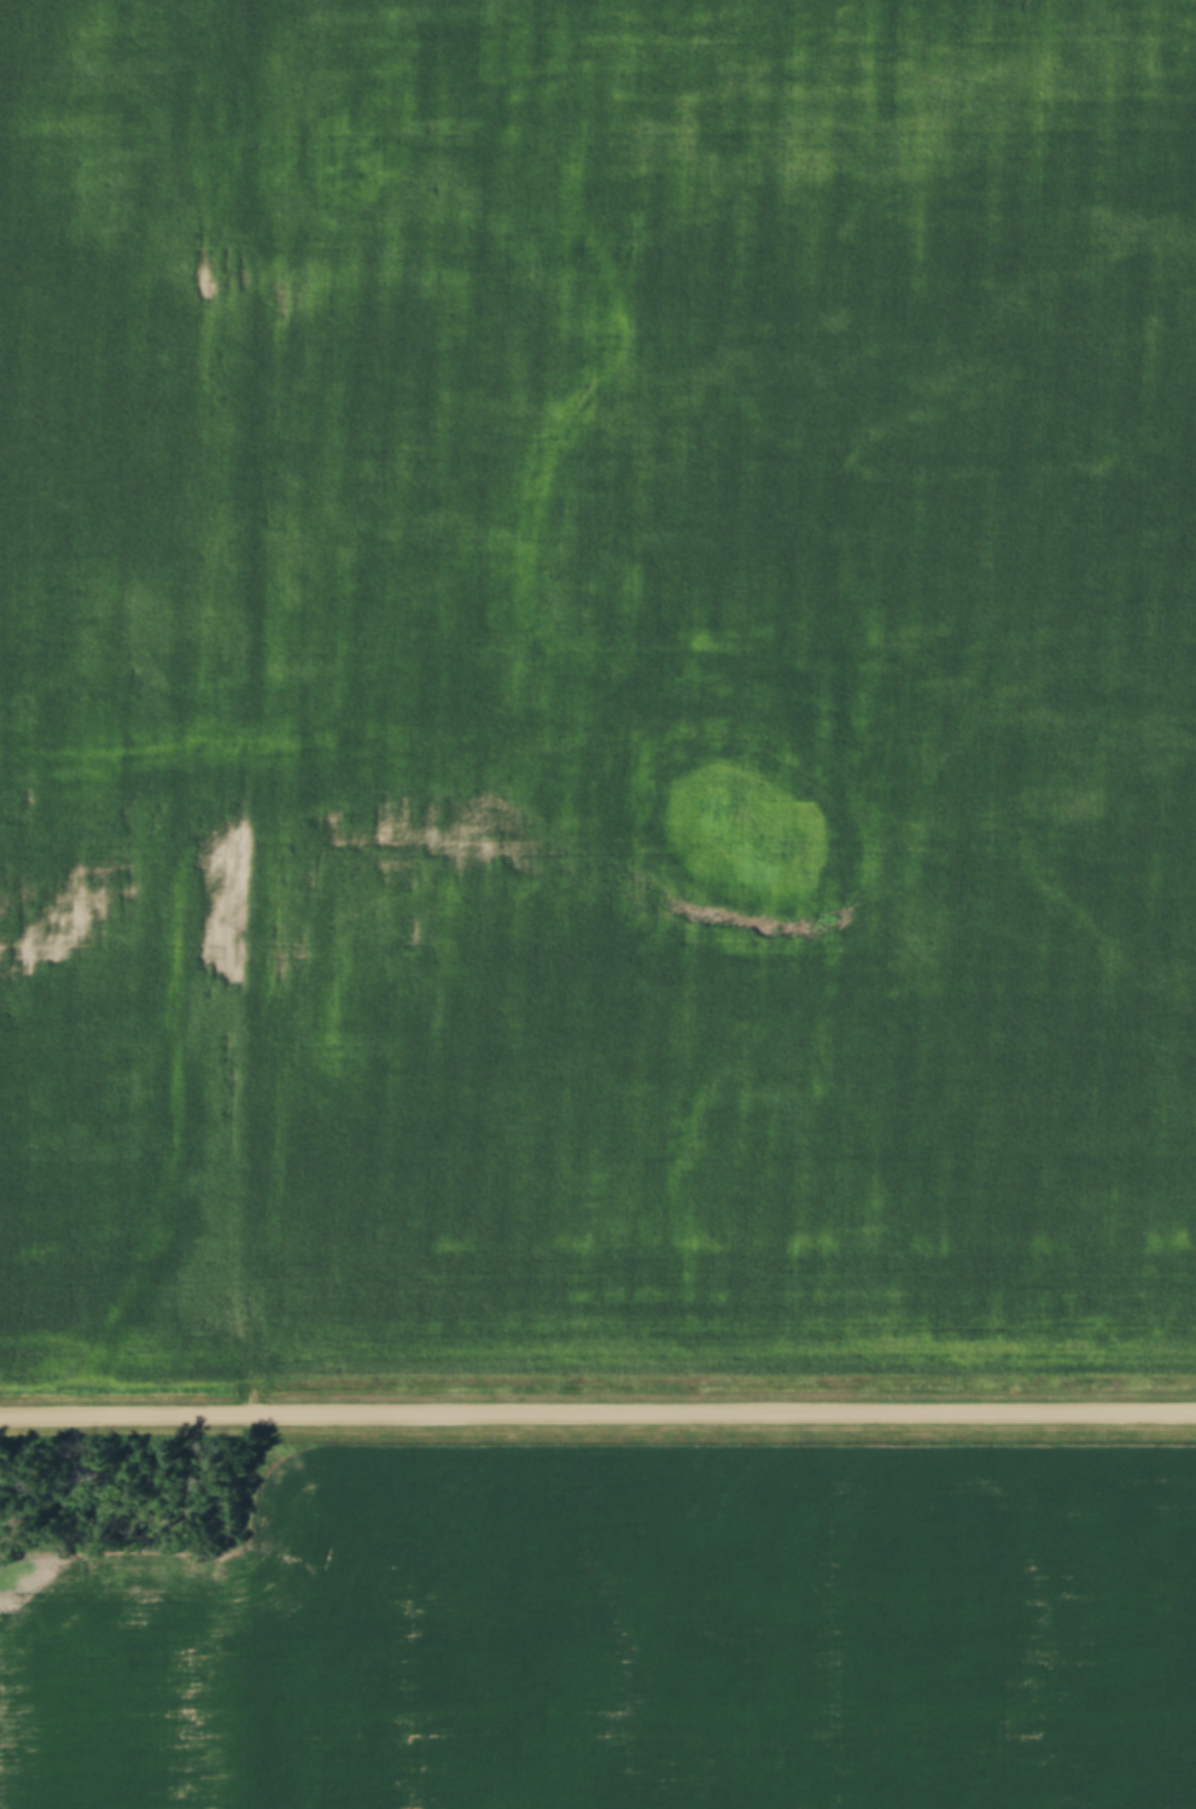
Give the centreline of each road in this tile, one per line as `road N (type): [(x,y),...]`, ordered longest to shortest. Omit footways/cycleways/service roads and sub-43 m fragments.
road 1 (residential): [(0,1417),(1195,1415)]

